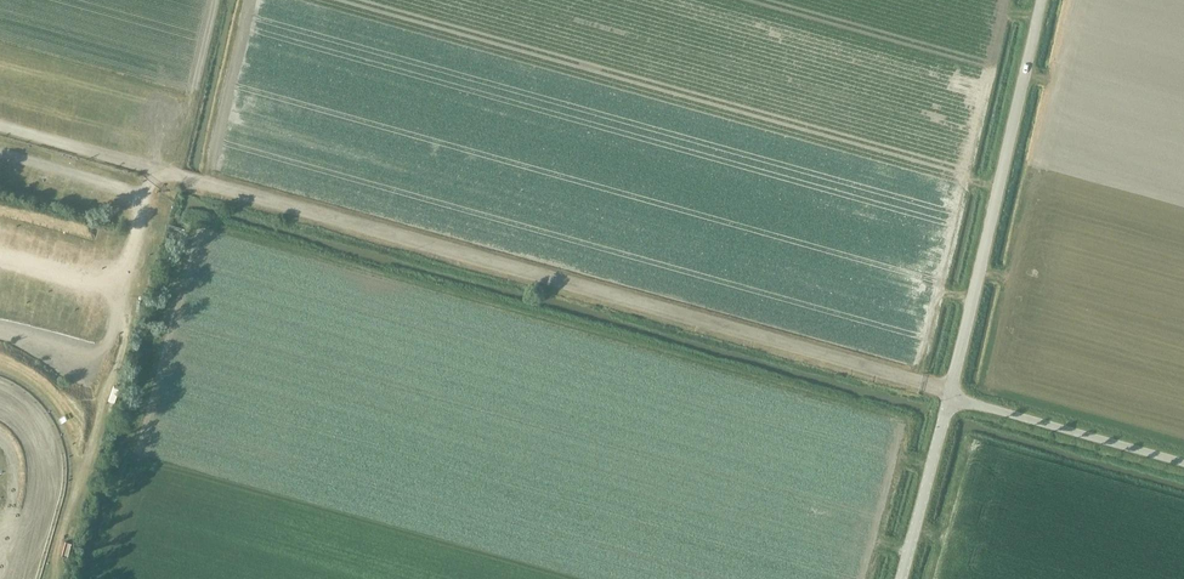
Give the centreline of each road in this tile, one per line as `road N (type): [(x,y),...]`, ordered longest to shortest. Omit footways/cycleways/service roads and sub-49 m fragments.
road 1 (track): [(0,127),(915,381)]
road 2 (tertiary): [(947,396),(1038,0)]
road 3 (unclassified): [(1183,466),(947,396)]
road 4 (track): [(0,379),(31,397),(50,446),(19,578)]
road 5 (tertiary): [(898,578),(947,396)]

